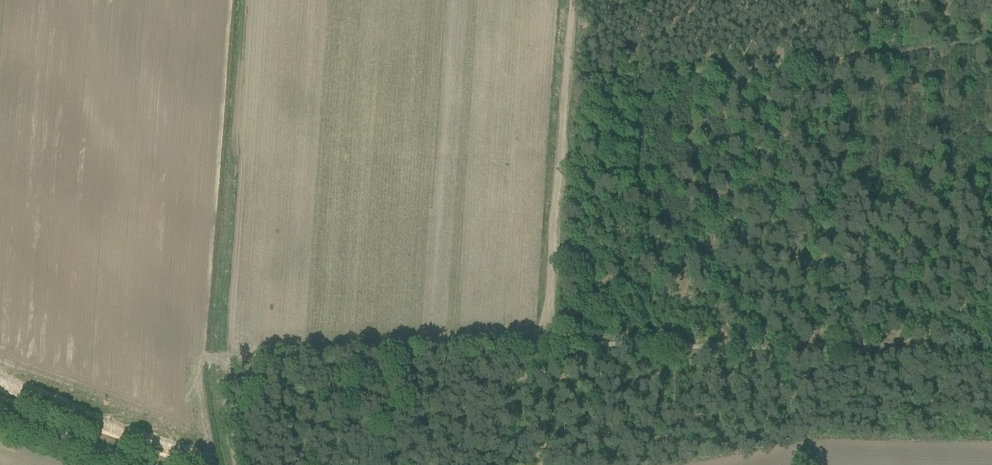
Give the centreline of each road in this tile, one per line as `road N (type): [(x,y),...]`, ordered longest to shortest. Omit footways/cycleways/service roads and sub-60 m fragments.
road 1 (track): [(991,371),(544,351),(289,357),(253,366),(235,391),(229,415),(238,464)]
road 2 (track): [(544,351),(569,0)]
road 3 (unclassified): [(143,464),(0,409)]

